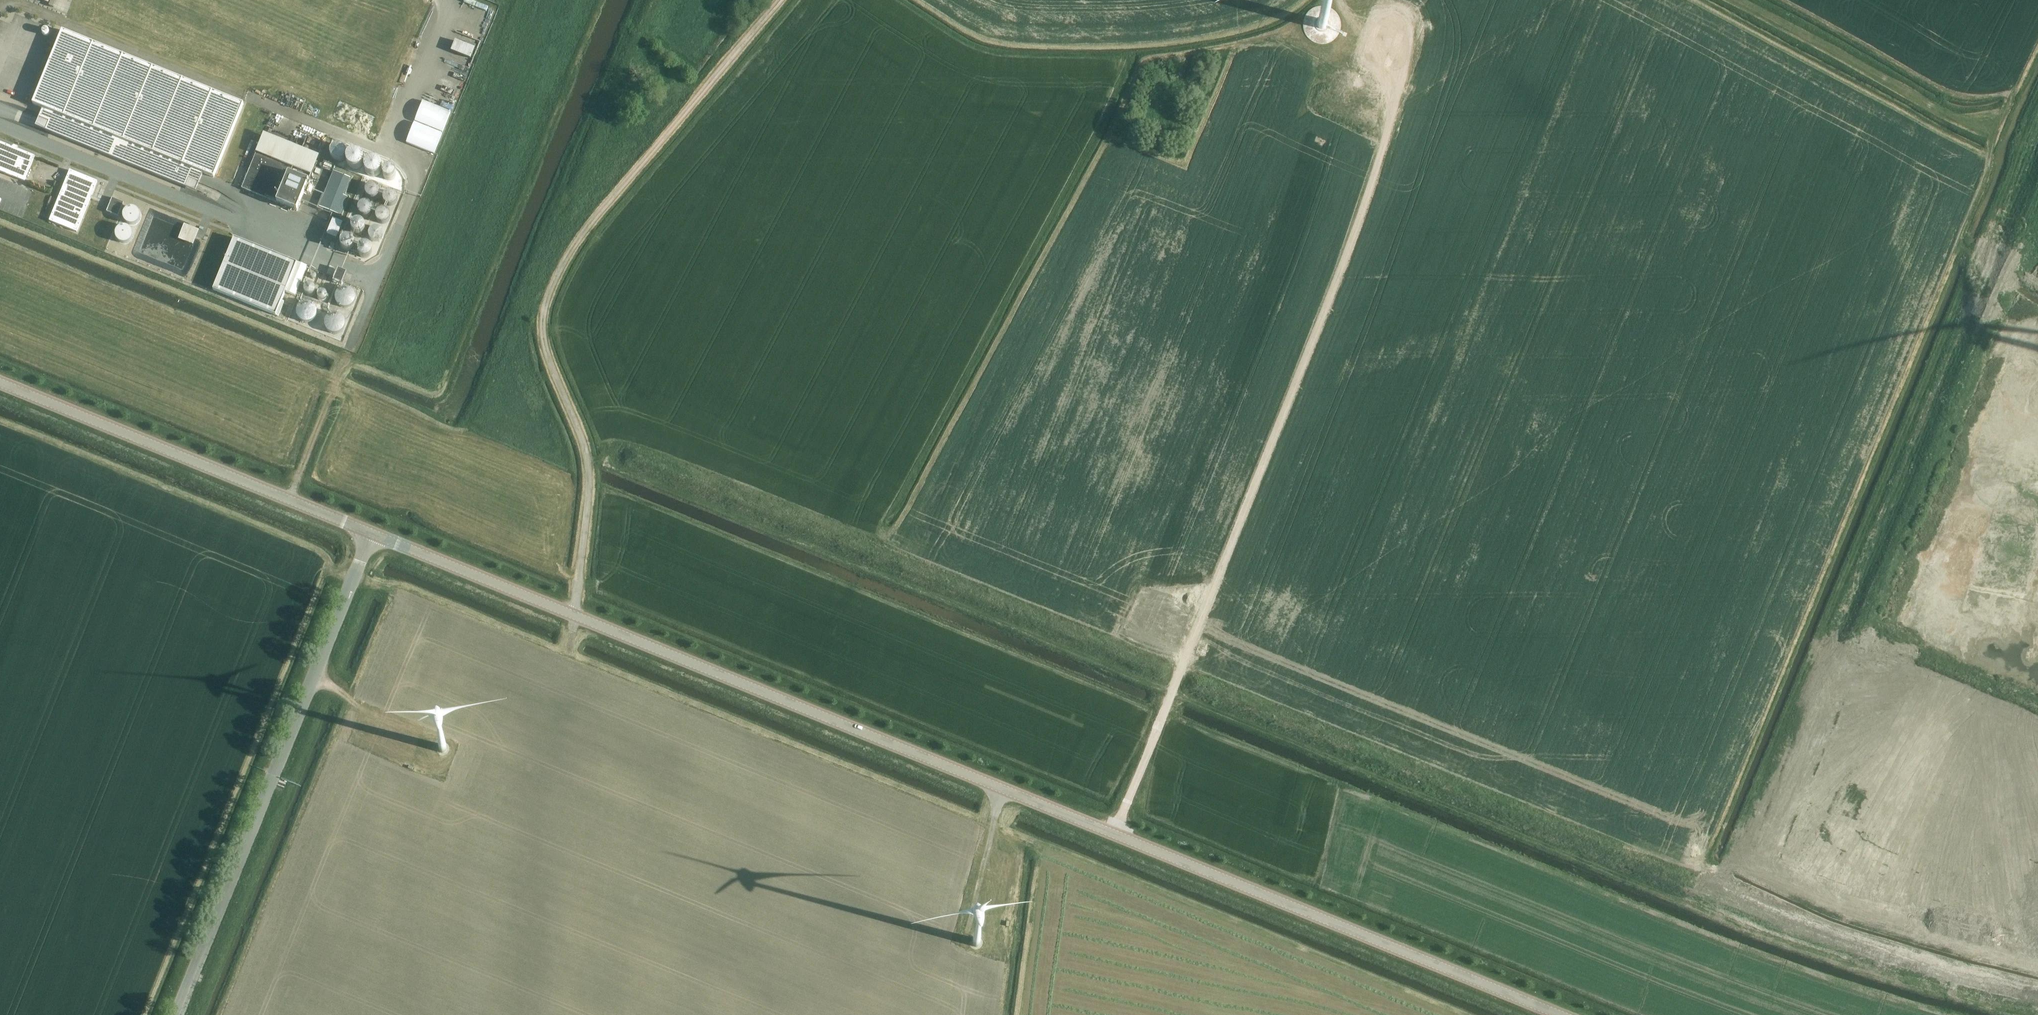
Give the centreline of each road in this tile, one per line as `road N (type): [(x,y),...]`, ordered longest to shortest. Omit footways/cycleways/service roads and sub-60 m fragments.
road 1 (secondary): [(1563,1014),(1119,828),(1001,792),(0,385)]
road 2 (track): [(575,616),(589,473),(545,345),(550,288),(585,230),(779,0)]
road 3 (track): [(1736,0),(1986,135)]

